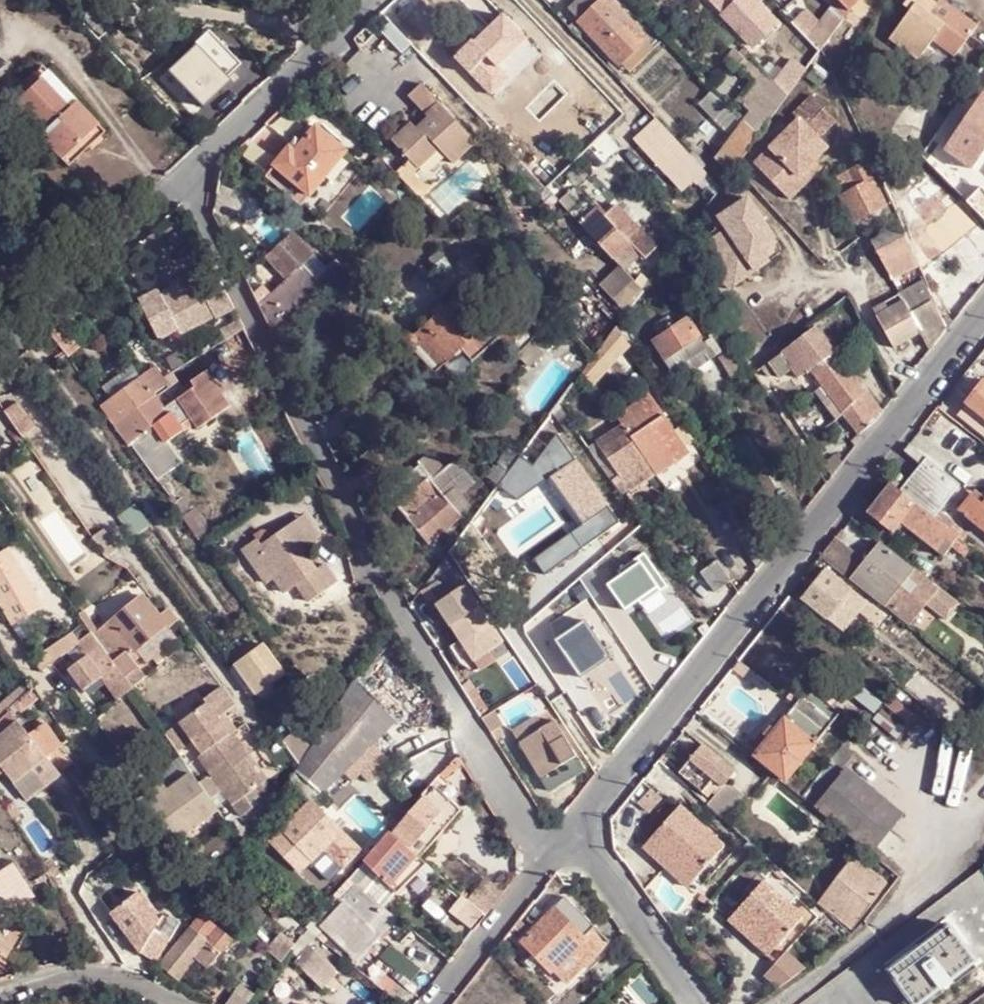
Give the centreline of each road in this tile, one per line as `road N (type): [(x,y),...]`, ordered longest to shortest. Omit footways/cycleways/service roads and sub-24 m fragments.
road 1 (residential): [(551,867),(298,414),(187,178)]
road 2 (residential): [(983,313),(579,831)]
road 3 (residential): [(26,331),(224,612)]
road 4 (residential): [(187,178),(376,0)]
road 5 (residential): [(26,331),(187,178)]
road 6 (residential): [(708,1003),(579,831)]
road 7 (residential): [(551,867),(440,1003)]
road 8 (residential): [(164,1003),(91,979),(0,1000)]

